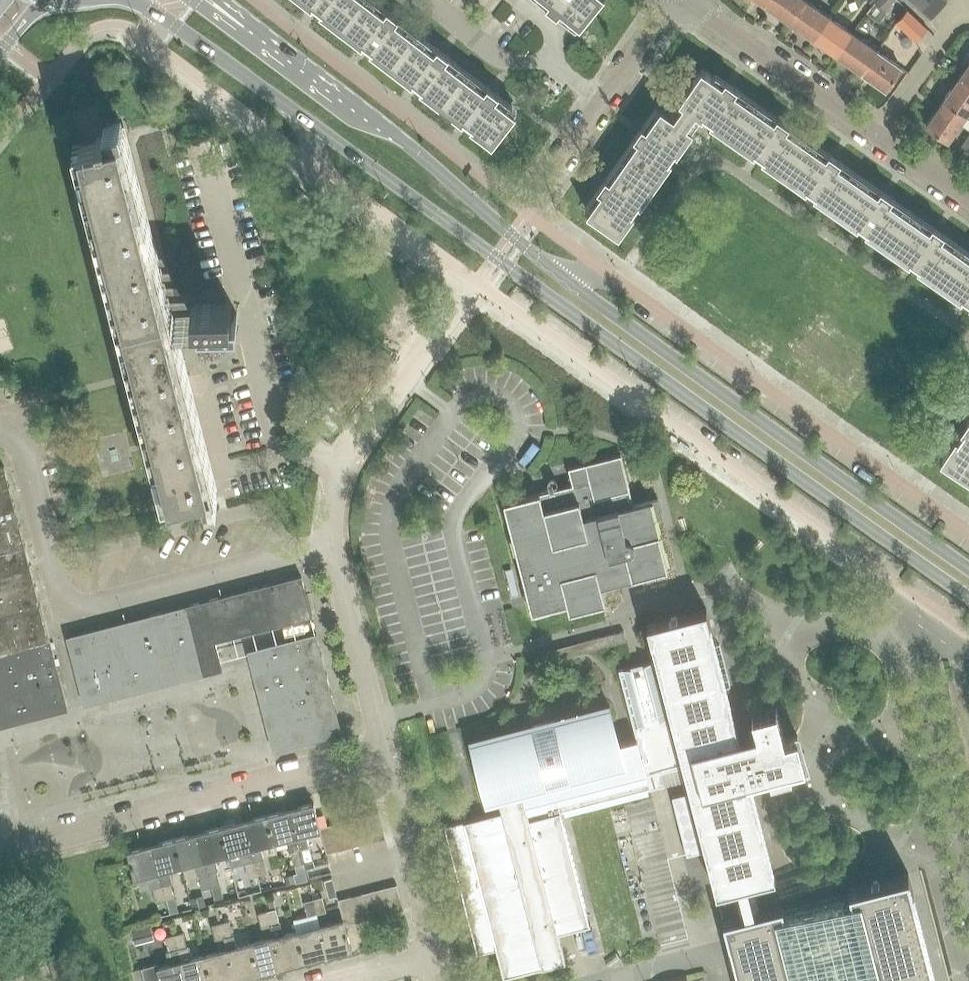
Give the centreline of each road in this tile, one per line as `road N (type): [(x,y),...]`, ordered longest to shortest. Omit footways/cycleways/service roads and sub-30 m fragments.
road 1 (primary): [(301,117),(968,597)]
road 2 (residential): [(478,283),(968,634)]
road 3 (residential): [(384,755),(332,545),(332,506),(350,454),(478,283)]
road 4 (primary): [(968,569),(557,273)]
road 5 (residential): [(968,531),(618,280)]
road 6 (residential): [(0,855),(384,755)]
road 7 (residential): [(618,280),(528,213),(670,0)]
road 8 (primary): [(557,273),(284,48)]
road 9 (residential): [(301,117),(324,172),(478,283)]
road 10 (residential): [(877,136),(690,0)]
road 11 (residential): [(437,958),(384,755)]
road 12 (primary): [(133,0),(301,117)]
road 13 (residential): [(877,136),(968,2)]

